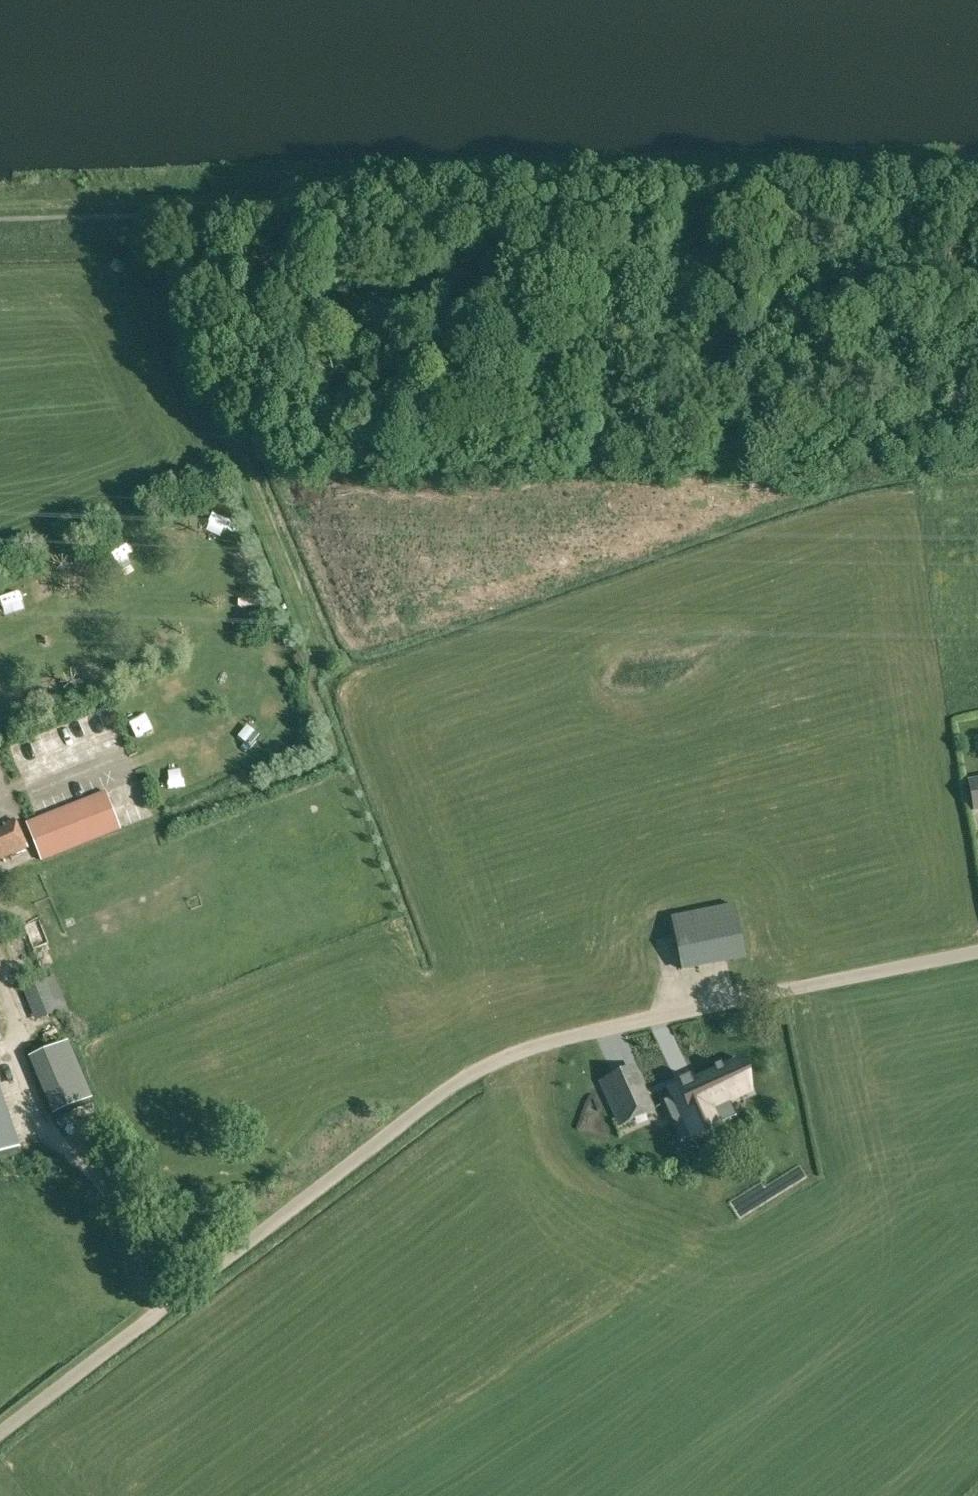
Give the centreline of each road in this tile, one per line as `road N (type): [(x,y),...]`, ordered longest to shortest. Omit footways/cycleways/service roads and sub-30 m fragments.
road 1 (unclassified): [(0,1440),(486,1064),(527,1046),(977,954)]
road 2 (track): [(977,175),(0,201)]

